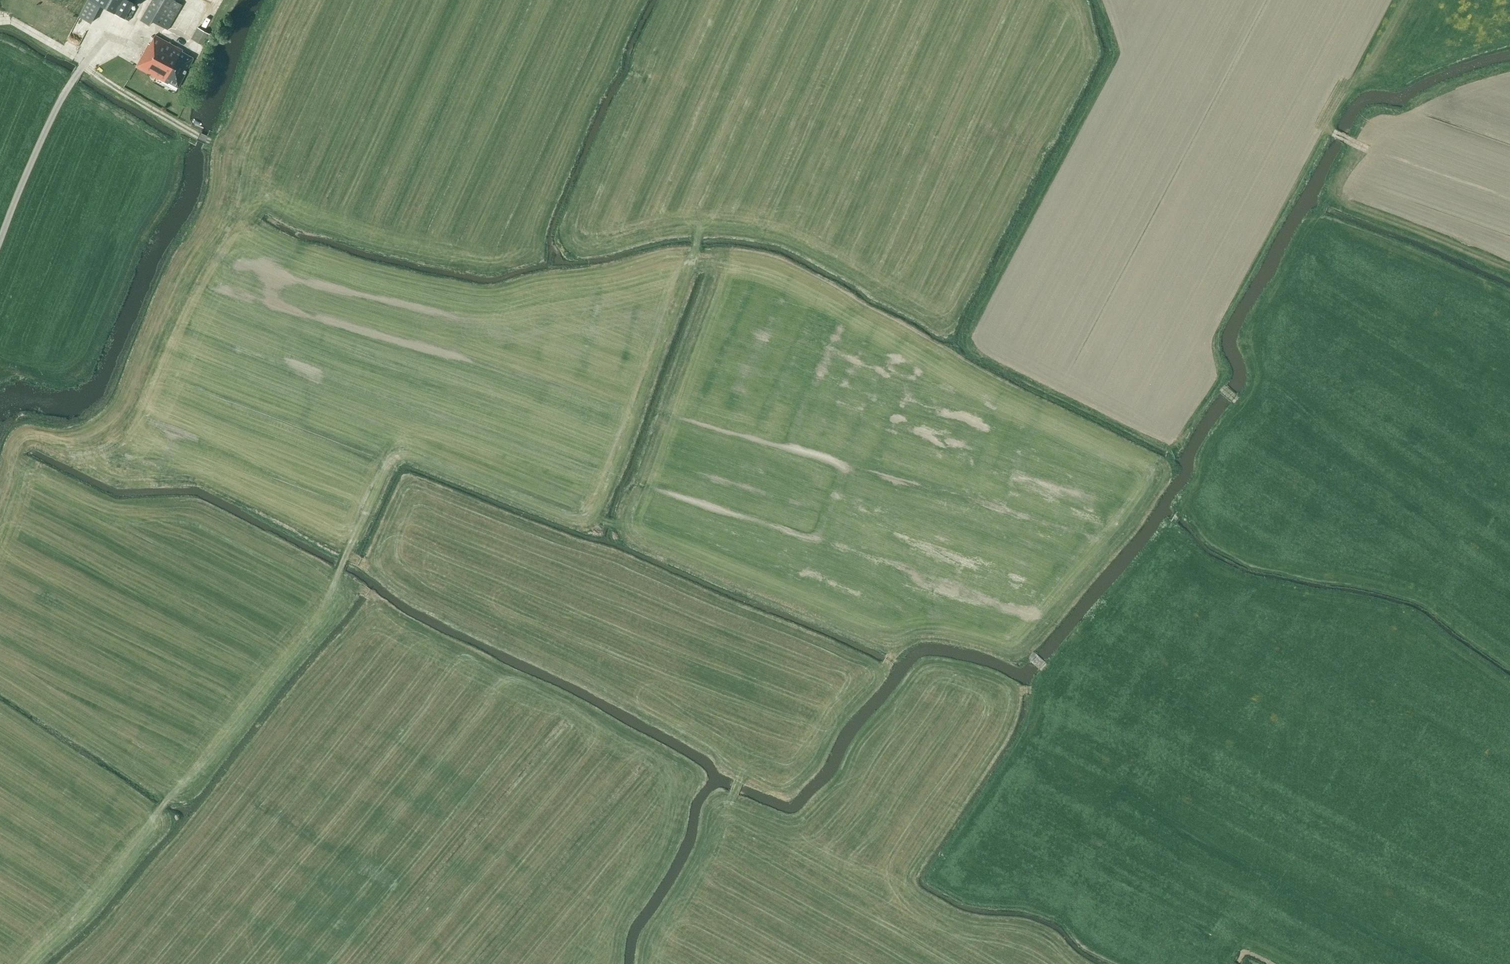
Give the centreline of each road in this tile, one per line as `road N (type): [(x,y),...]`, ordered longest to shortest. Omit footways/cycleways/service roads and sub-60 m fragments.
road 1 (track): [(23,963),(319,616),(396,460),(418,456),(616,524)]
road 2 (track): [(82,67),(277,174)]

